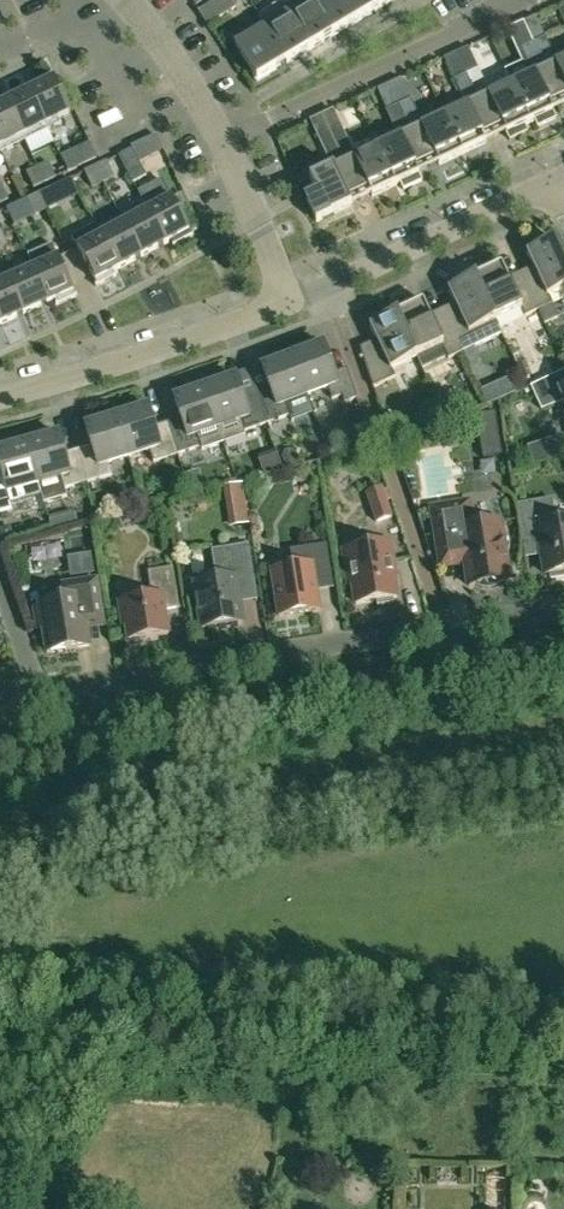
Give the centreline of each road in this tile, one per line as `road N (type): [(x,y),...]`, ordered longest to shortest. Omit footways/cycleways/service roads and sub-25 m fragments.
road 1 (residential): [(37,692),(444,629)]
road 2 (residential): [(227,144),(507,0)]
road 3 (residential): [(287,300),(0,394)]
road 4 (residential): [(287,300),(557,185)]
road 5 (unclassified): [(227,144),(129,0)]
road 6 (unclassified): [(287,300),(227,144)]
road 7 (residential): [(37,692),(0,572)]
road 8 (residential): [(563,610),(444,629)]

